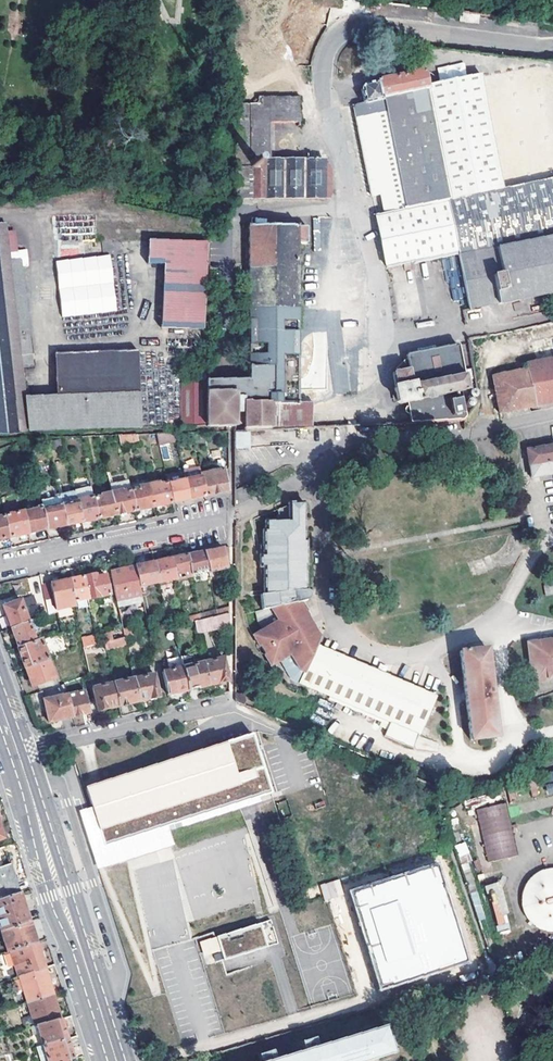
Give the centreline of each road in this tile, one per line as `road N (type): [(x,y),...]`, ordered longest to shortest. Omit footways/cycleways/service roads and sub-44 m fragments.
road 1 (residential): [(377,396),(372,286),(321,89),(332,50),(341,37),(374,26),(552,47)]
road 2 (secondary): [(19,754),(116,1060)]
road 3 (residential): [(0,567),(230,517)]
road 4 (residential): [(231,707),(19,754)]

